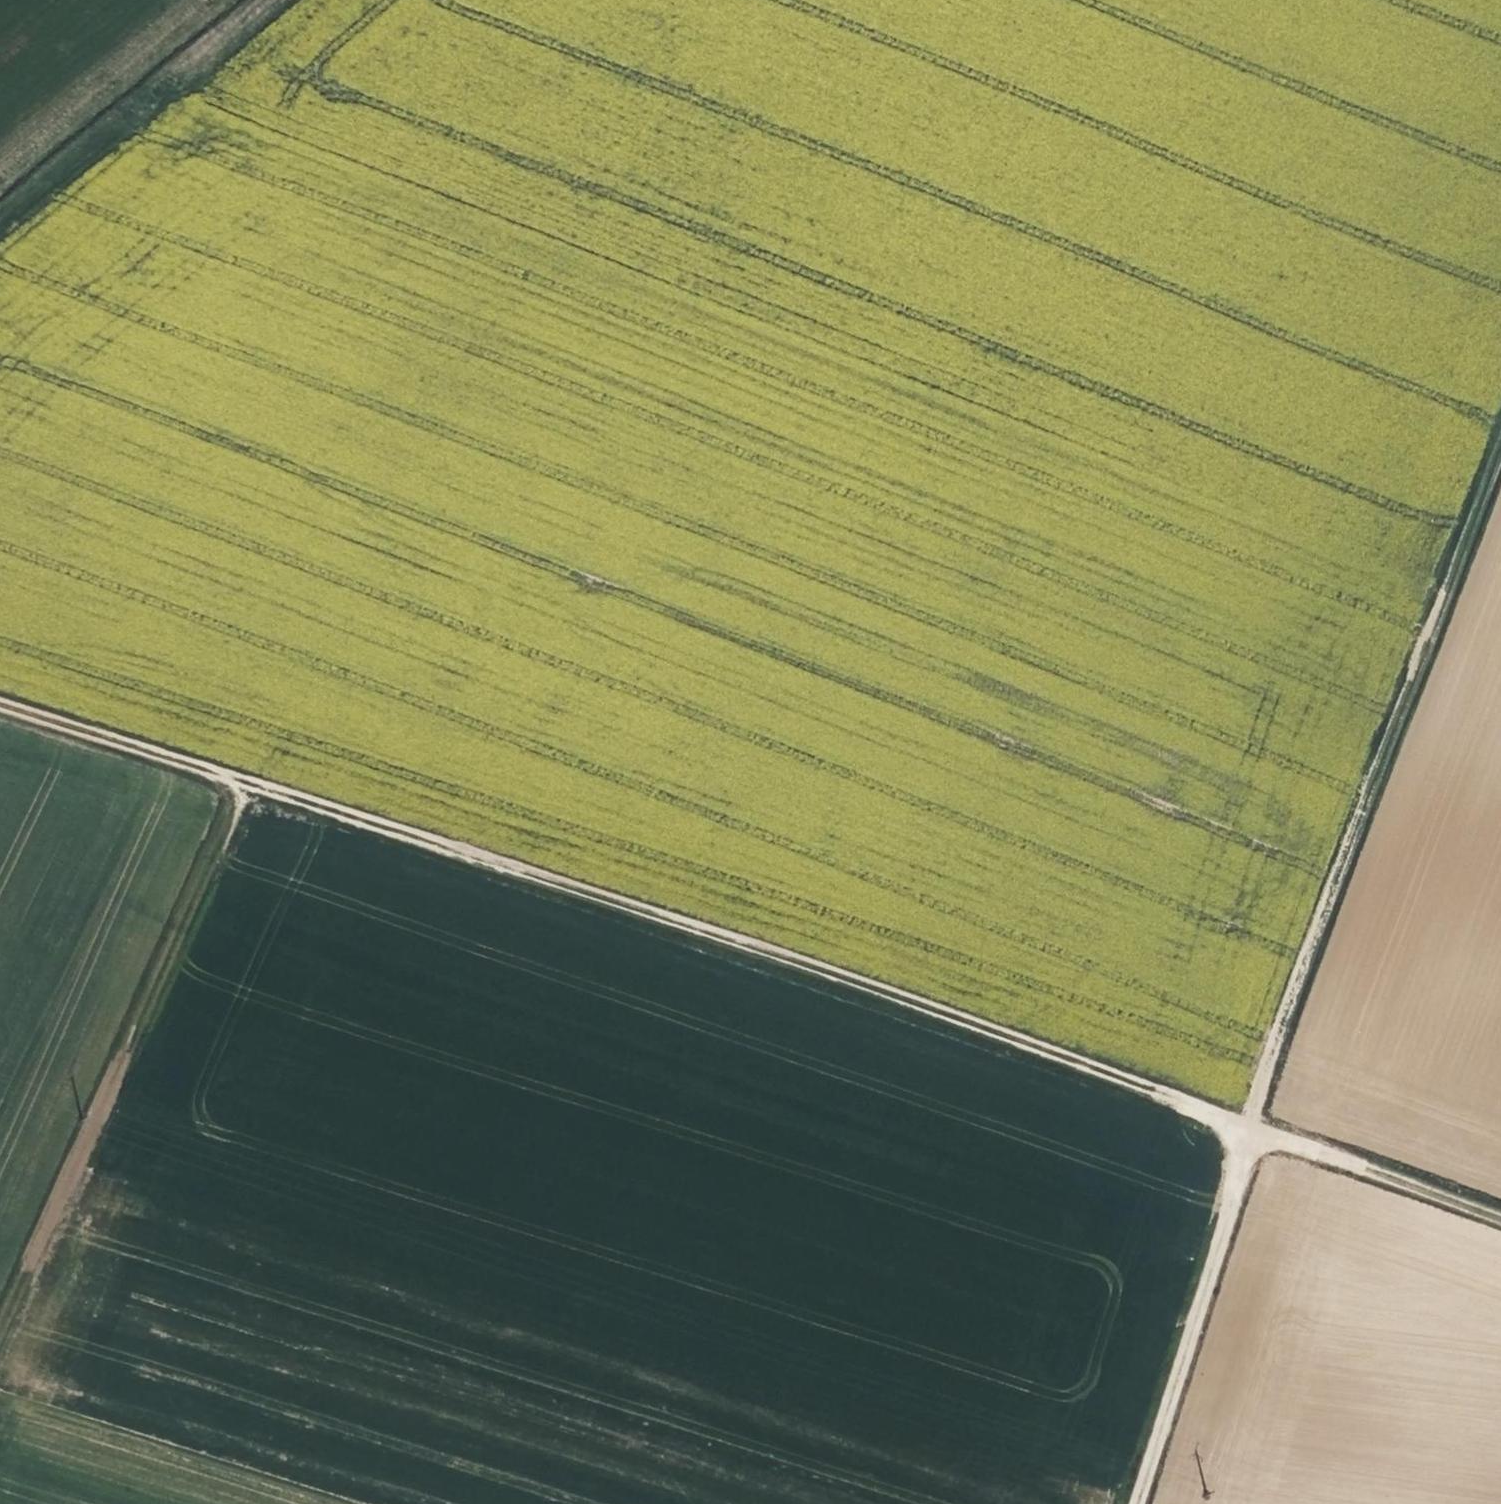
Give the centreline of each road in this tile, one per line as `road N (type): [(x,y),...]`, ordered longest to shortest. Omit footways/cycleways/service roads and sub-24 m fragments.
road 1 (track): [(0,699),(251,775),(1500,1226)]
road 2 (track): [(1500,463),(1260,1134)]
road 3 (track): [(0,1334),(251,775)]
road 4 (track): [(1145,1503),(1260,1134)]

